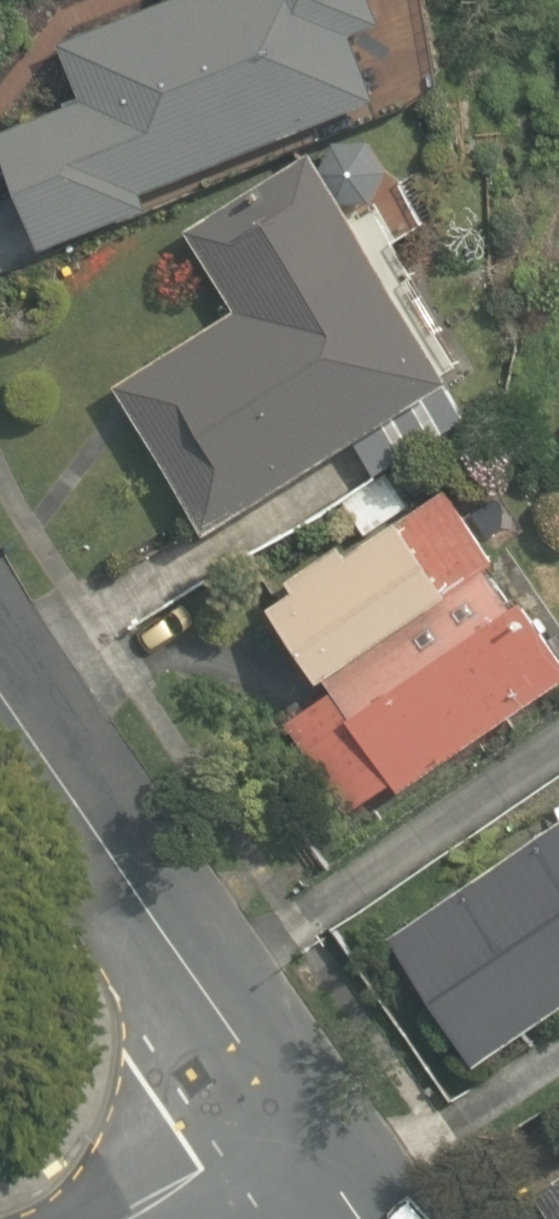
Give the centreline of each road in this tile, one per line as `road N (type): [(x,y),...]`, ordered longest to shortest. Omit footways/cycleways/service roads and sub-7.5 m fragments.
road 1 (residential): [(301,1137),(0,687)]
road 2 (residential): [(140,1218),(301,1137)]

